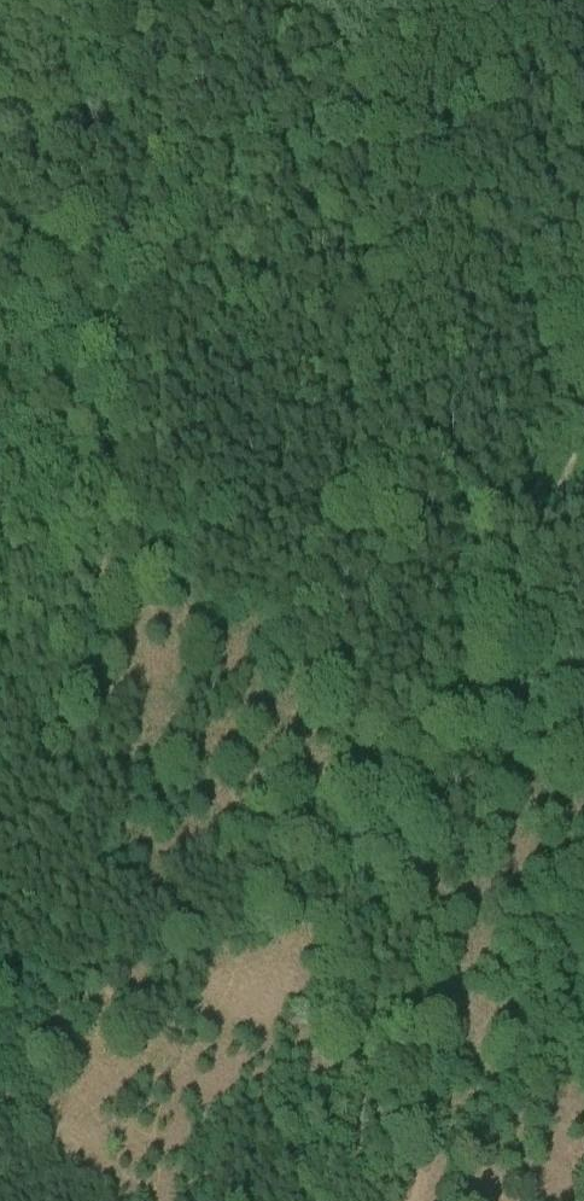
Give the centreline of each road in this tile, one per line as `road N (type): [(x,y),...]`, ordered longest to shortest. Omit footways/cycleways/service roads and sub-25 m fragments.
road 1 (track): [(400,871),(375,791),(359,686),(359,408),(376,273),(384,93),(452,0)]
road 2 (track): [(400,871),(472,644),(523,576),(574,465),(583,386)]
road 3 (track): [(341,1200),(400,871)]
road 4 (track): [(0,280),(36,213),(67,77),(98,0)]

